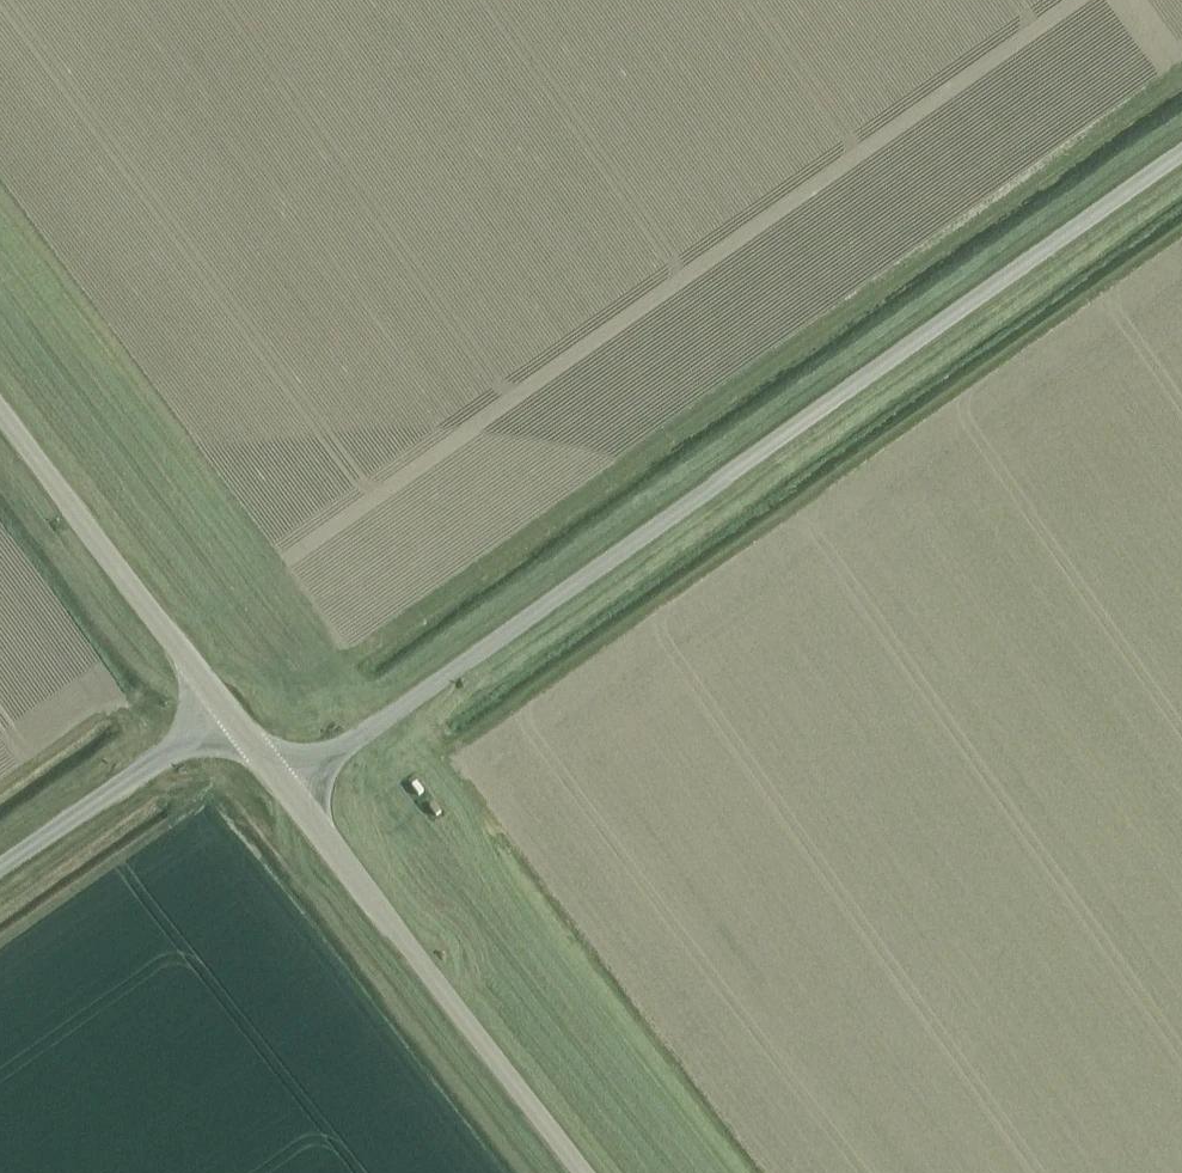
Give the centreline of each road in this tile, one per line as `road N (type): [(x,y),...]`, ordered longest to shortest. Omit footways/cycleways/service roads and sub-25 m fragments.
road 1 (unclassified): [(584,1172),(225,710)]
road 2 (unclassified): [(225,710),(0,423)]
road 3 (unclassified): [(0,871),(225,710)]

